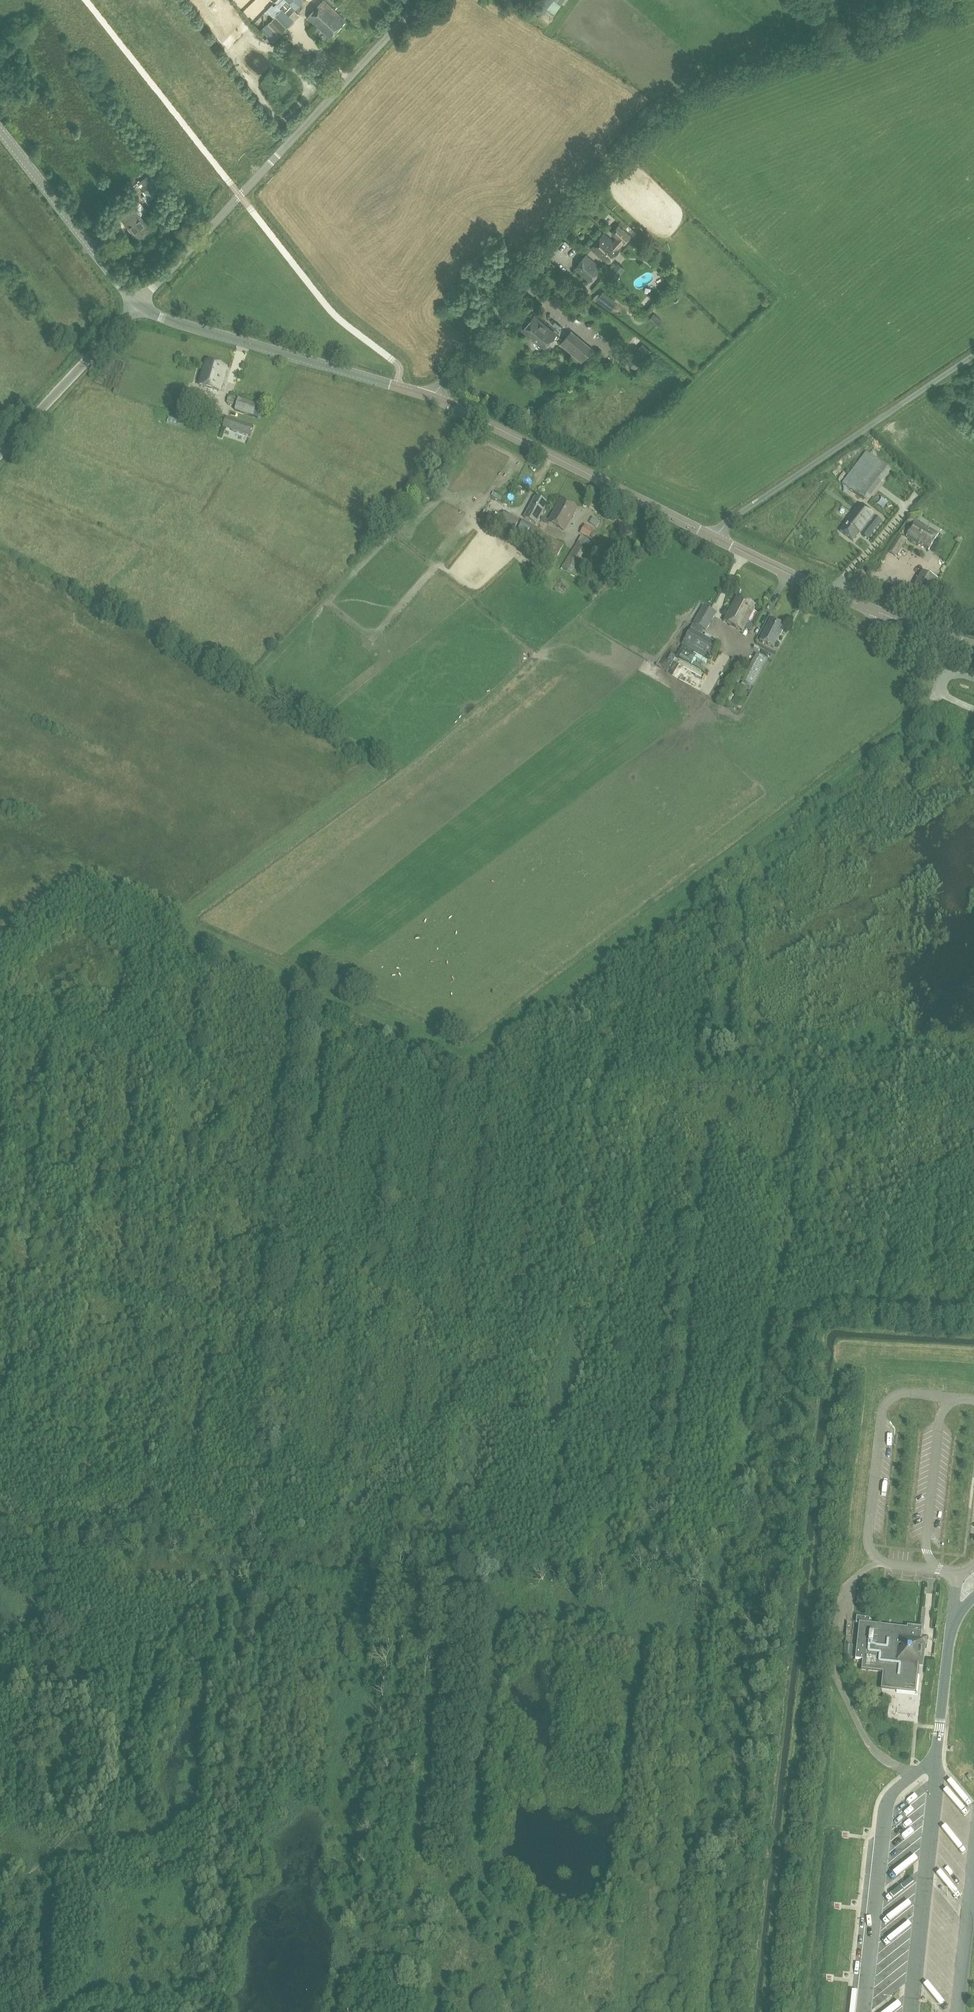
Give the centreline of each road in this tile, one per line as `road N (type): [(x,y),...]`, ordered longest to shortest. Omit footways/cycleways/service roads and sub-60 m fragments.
road 1 (unclassified): [(432,397),(651,114),(938,0)]
road 2 (unclassified): [(136,307),(422,0)]
road 3 (unclassified): [(714,537),(973,355)]
road 4 (tertiary): [(714,537),(432,397)]
road 5 (tertiary): [(432,397),(136,307)]
road 6 (tertiary): [(136,307),(0,131)]
road 7 (unclassified): [(0,453),(136,307)]
road 8 (tertiary): [(865,606),(714,537)]

